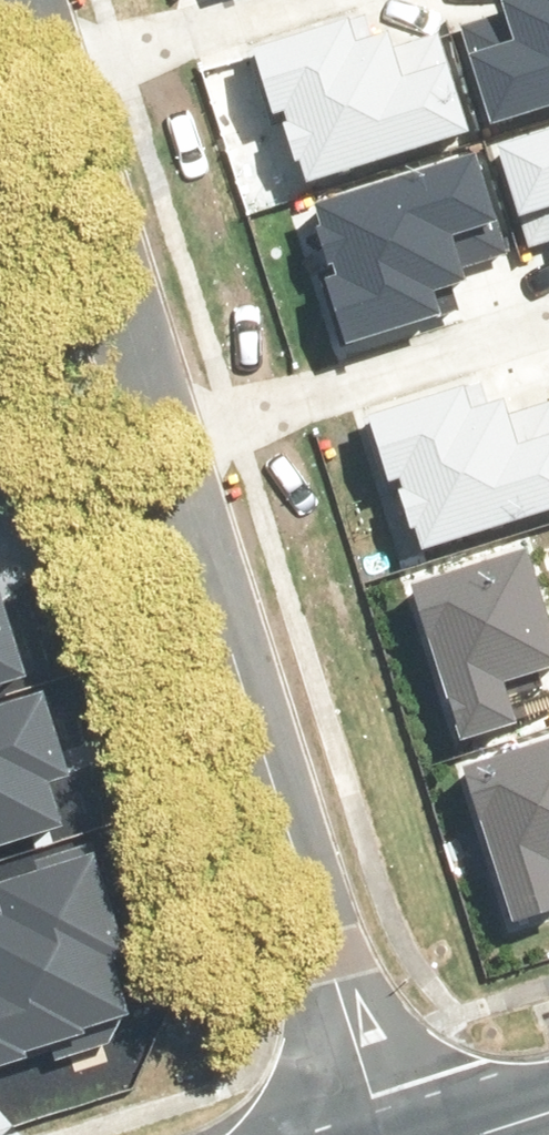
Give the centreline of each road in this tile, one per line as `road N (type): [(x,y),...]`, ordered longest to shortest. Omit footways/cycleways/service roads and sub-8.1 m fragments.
road 1 (residential): [(387,1134),(36,0)]
road 2 (secondary): [(419,1134),(548,1096)]

